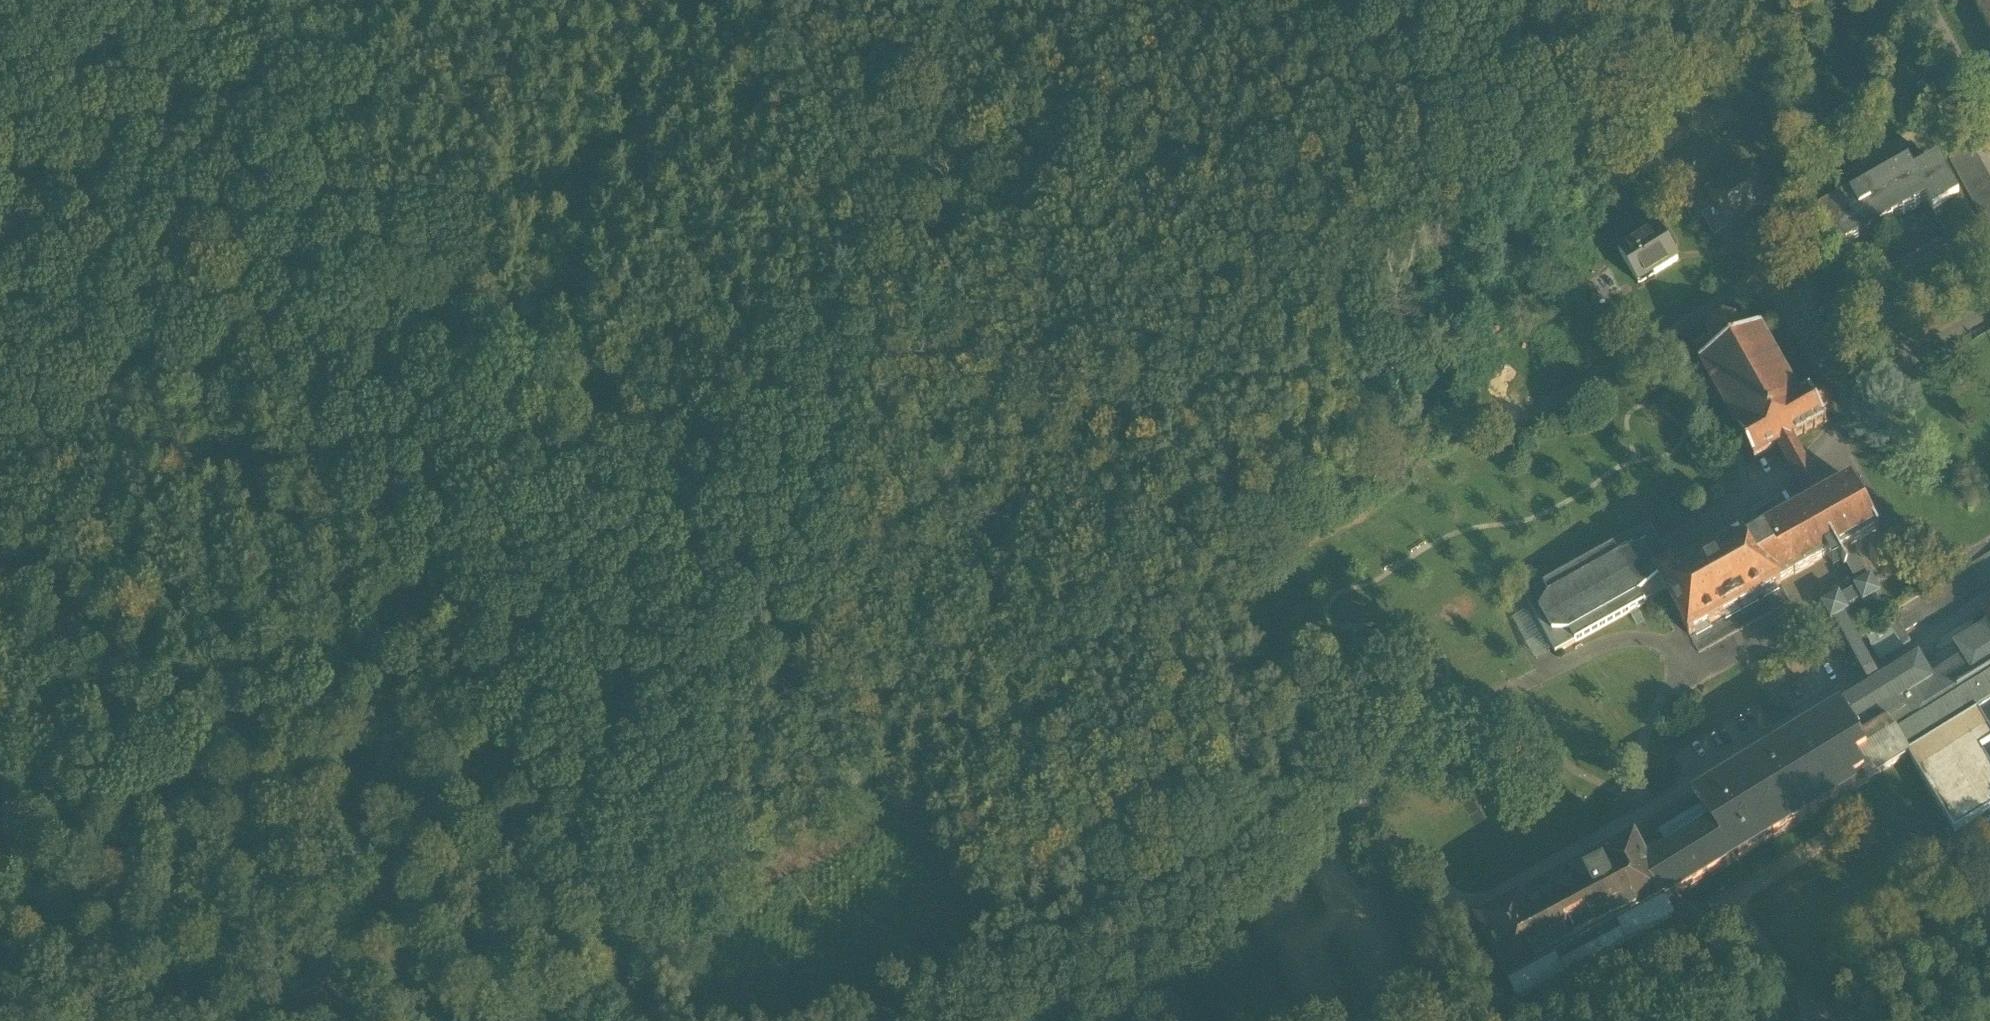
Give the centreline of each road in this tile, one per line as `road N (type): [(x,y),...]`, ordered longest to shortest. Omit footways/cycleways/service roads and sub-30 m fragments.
road 1 (track): [(791,0),(740,154),(659,275),(558,384),(440,609),(447,646)]
road 2 (track): [(447,646),(0,844)]
road 3 (track): [(635,1020),(626,955),(447,646)]
road 4 (unclassified): [(1989,929),(1843,1014),(1846,1020)]
road 5 (track): [(492,1020),(626,955)]
road 6 (unclassified): [(1989,119),(1925,0)]

